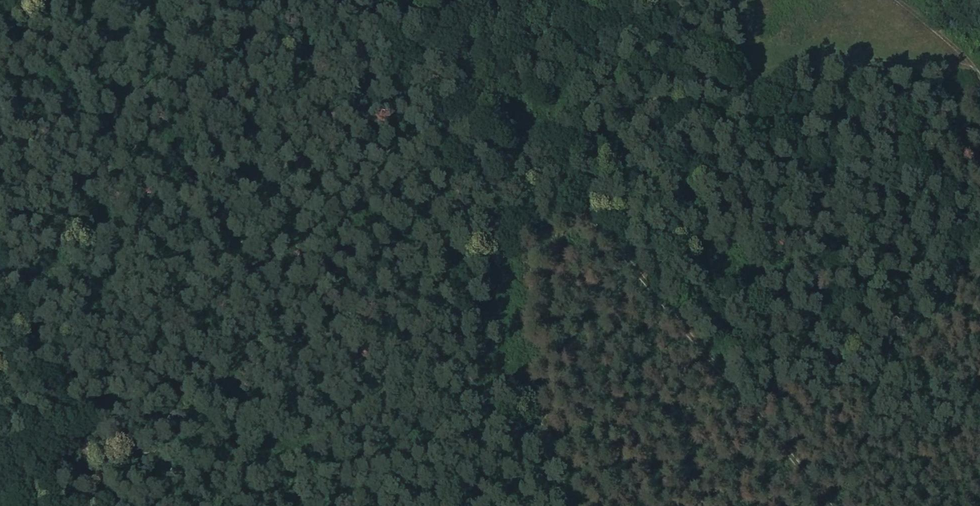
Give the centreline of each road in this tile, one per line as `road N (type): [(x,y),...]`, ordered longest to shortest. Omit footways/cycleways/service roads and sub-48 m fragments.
road 1 (track): [(0,131),(318,322),(345,328),(565,222),(702,361),(824,505)]
road 2 (track): [(0,98),(139,108),(345,64),(453,0)]

